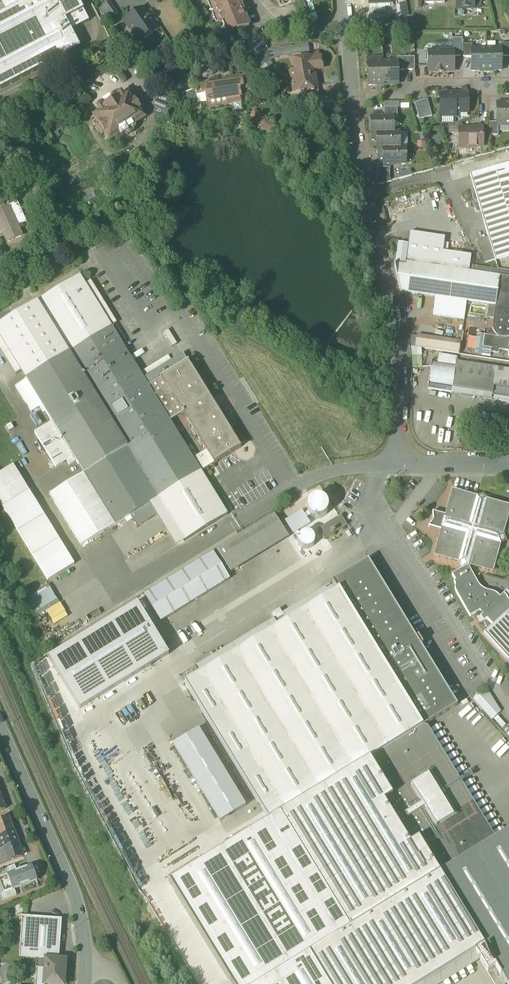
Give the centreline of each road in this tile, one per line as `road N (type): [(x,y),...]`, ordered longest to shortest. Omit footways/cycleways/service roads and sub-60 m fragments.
road 1 (residential): [(397,469),(390,355),(353,99)]
road 2 (secondary): [(0,726),(71,884),(85,930),(84,983)]
road 3 (residential): [(397,469),(321,476),(235,523)]
road 4 (residential): [(353,99),(401,98),(432,85),(508,85)]

